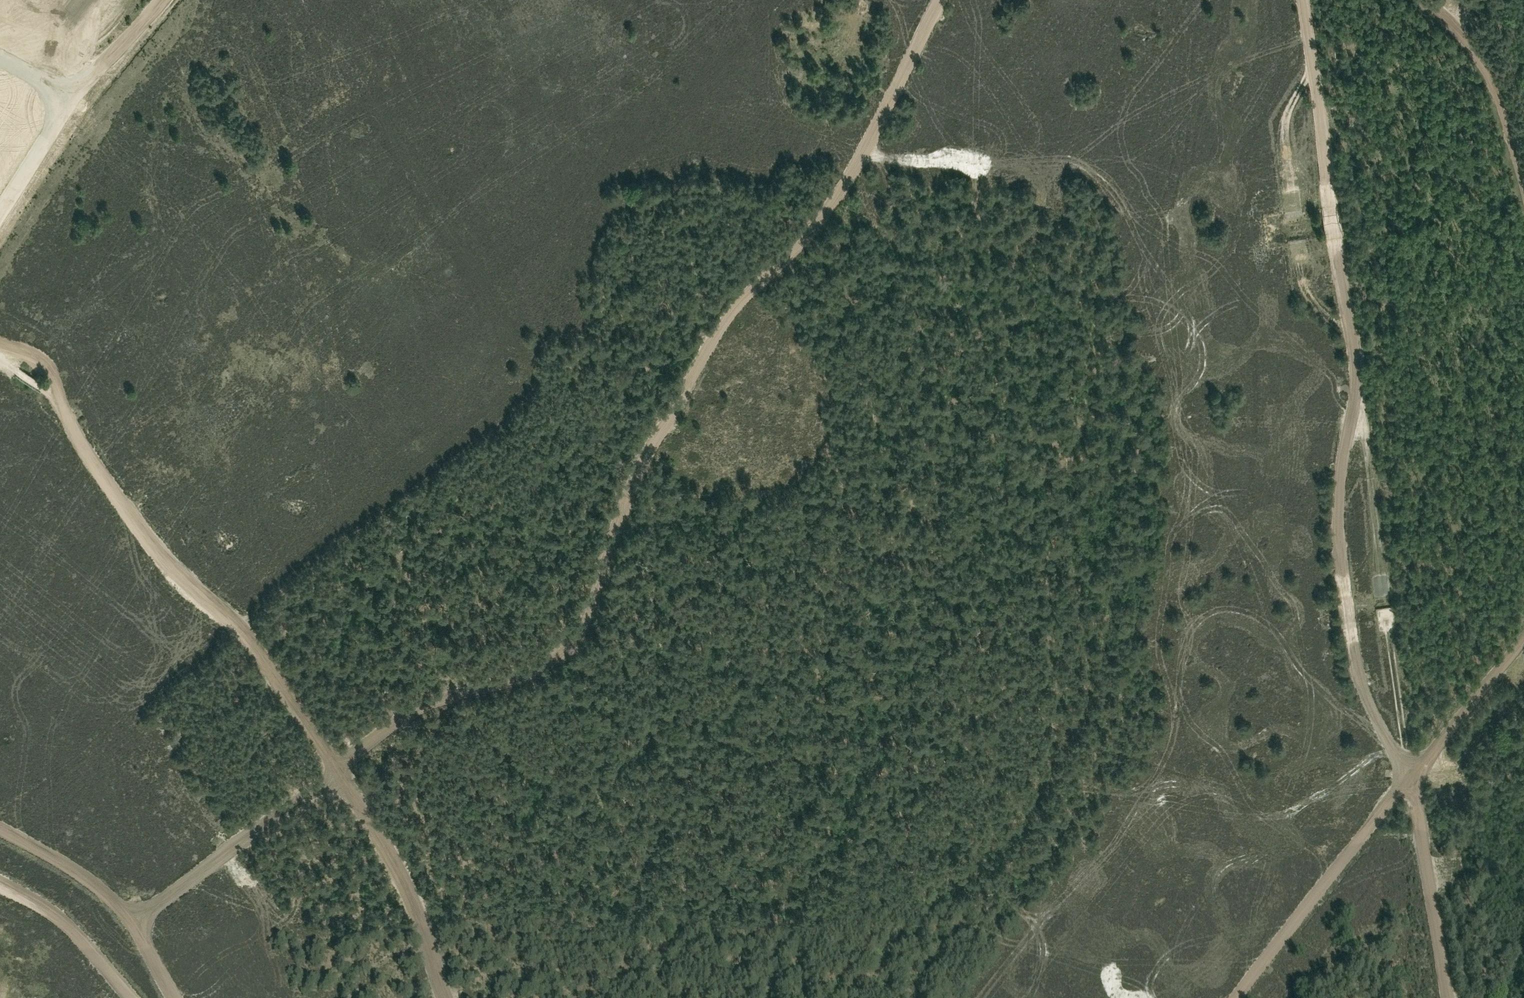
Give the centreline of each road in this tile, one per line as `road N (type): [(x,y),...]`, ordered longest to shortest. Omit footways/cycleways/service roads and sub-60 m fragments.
road 1 (track): [(0,61),(67,98),(164,0)]

